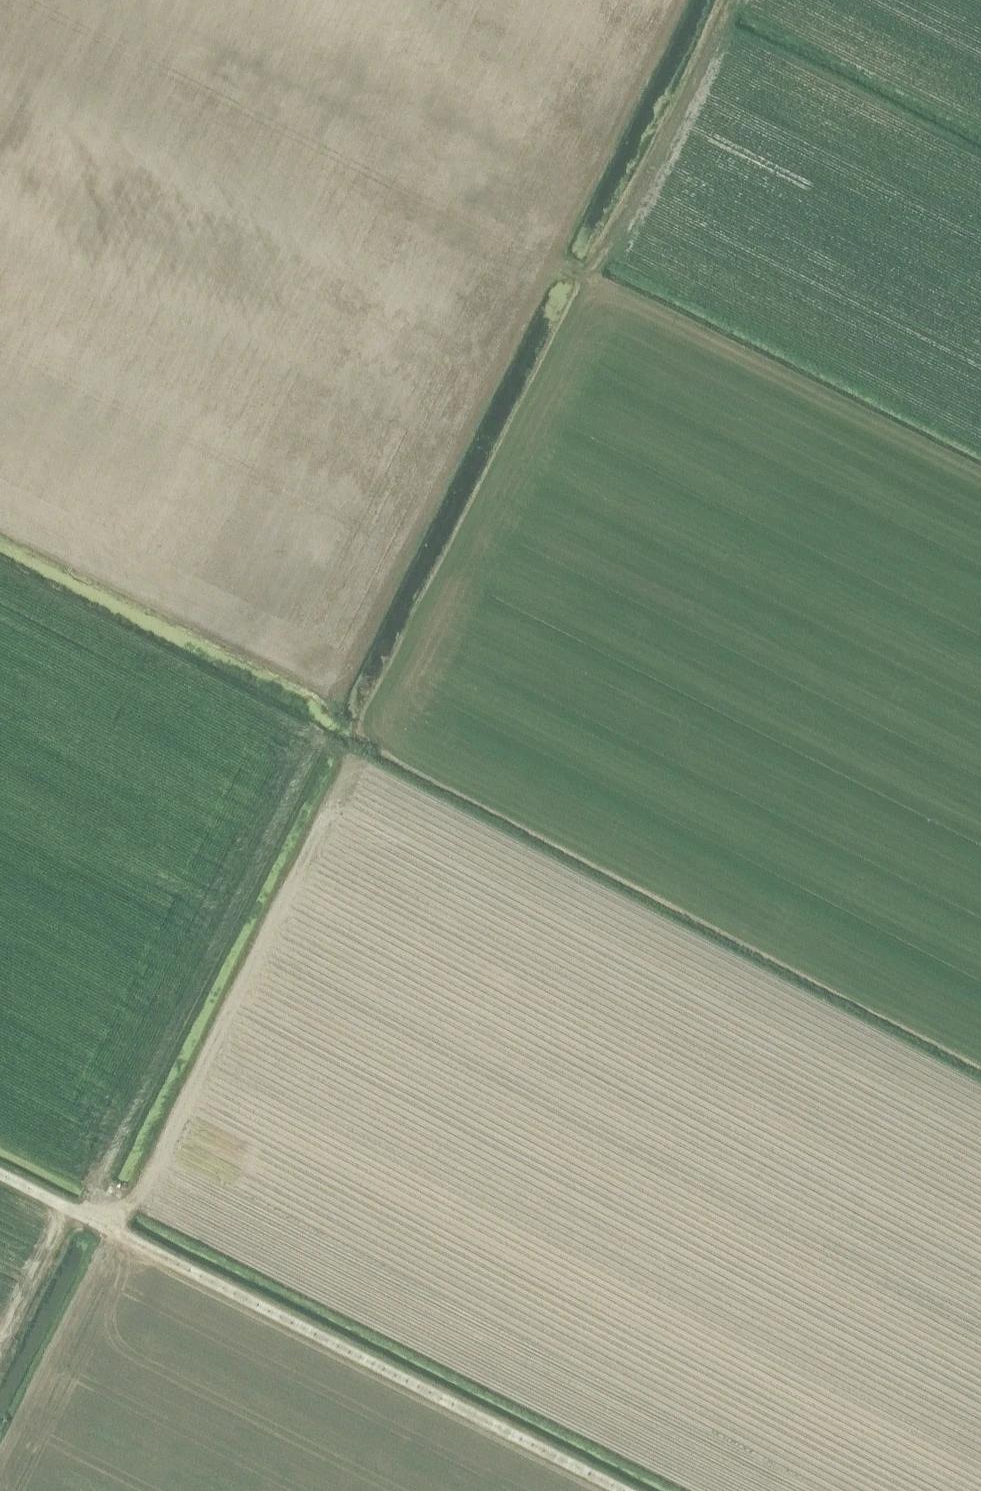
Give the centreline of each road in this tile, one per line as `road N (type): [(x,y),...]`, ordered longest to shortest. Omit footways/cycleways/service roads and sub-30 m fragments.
road 1 (track): [(615,1490),(0,1177)]

